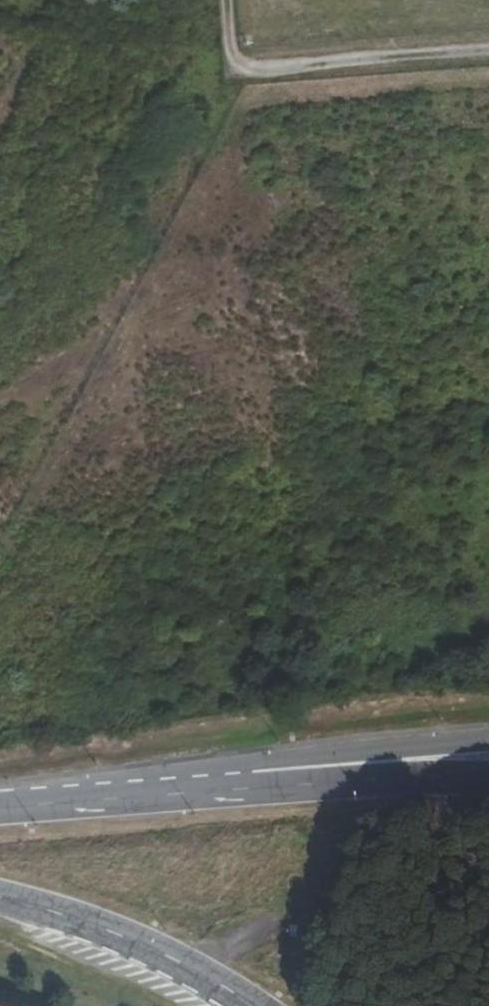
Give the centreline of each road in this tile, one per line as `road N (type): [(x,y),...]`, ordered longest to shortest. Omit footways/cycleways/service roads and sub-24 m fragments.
road 1 (secondary): [(0,904),(116,941),(245,1005)]
road 2 (secondary): [(488,743),(244,785)]
road 3 (secondary): [(244,785),(0,805)]
road 4 (secondary): [(488,777),(244,785)]

